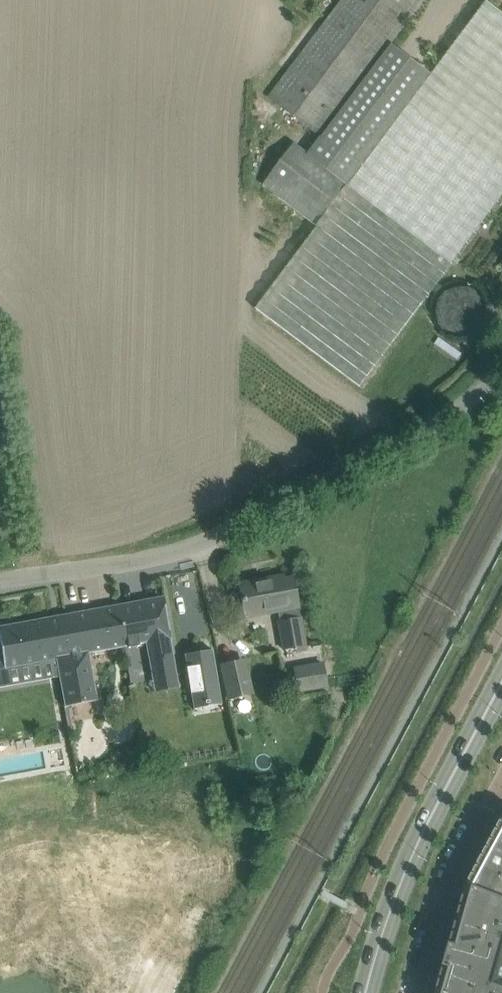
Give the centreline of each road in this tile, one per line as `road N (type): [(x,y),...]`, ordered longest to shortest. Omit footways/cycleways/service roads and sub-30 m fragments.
road 1 (residential): [(0,580),(151,558),(230,531),(458,409),(501,363)]
road 2 (tertiary): [(364,992),(408,863),(501,684)]
road 3 (residential): [(418,992),(446,892),(501,781)]

